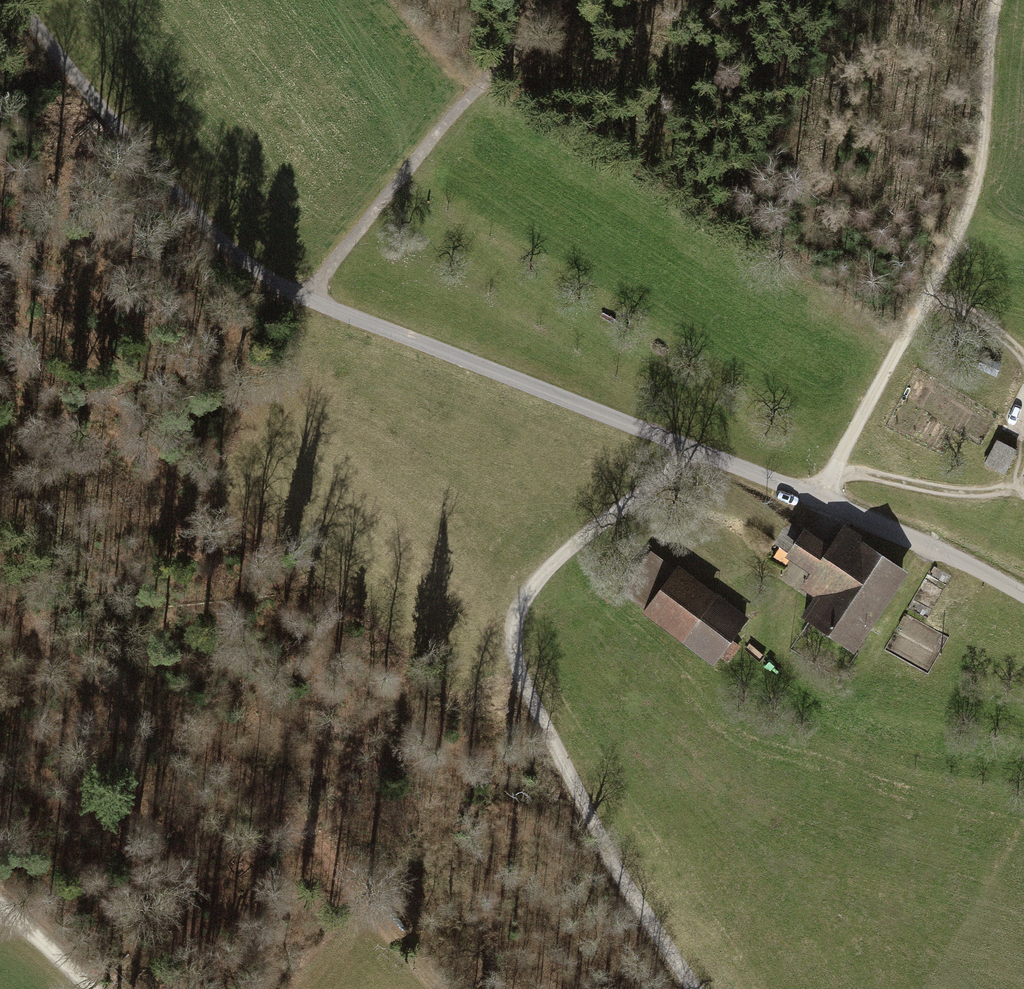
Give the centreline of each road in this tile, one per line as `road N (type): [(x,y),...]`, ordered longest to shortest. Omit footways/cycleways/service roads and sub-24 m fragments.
road 1 (track): [(692,451),(299,297),(215,242),(151,181),(21,0)]
road 2 (track): [(692,451),(543,574),(515,616),(512,640),(518,673),(599,837),(690,988)]
road 3 (track): [(436,988),(211,750),(0,561)]
road 4 (track): [(817,498),(972,196),(993,0)]
road 5 (track): [(299,297),(551,0)]
road 6 (track): [(1023,598),(965,563),(692,451)]
road 7 (track): [(1023,494),(955,494),(833,467)]
road 8 (track): [(88,988),(0,906)]

